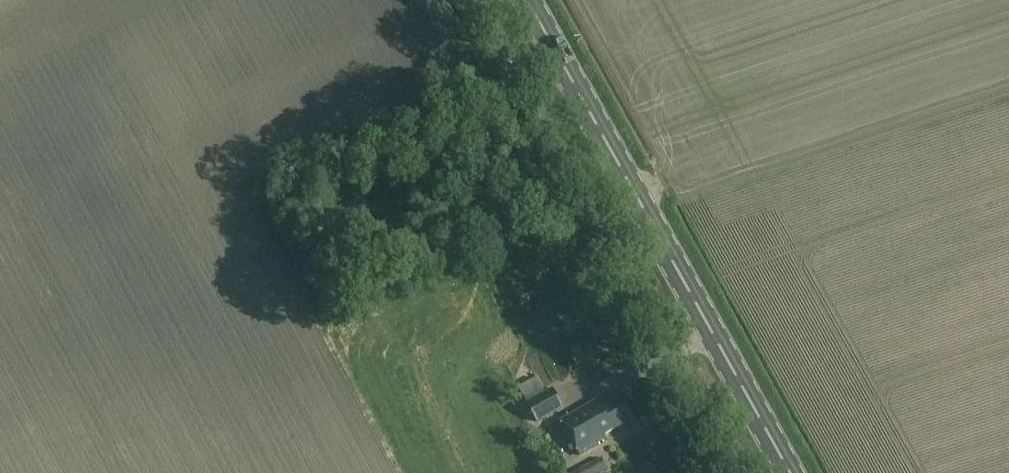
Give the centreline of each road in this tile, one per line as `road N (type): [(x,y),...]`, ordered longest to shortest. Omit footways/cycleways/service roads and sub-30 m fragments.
road 1 (secondary): [(788,472),(517,0)]

